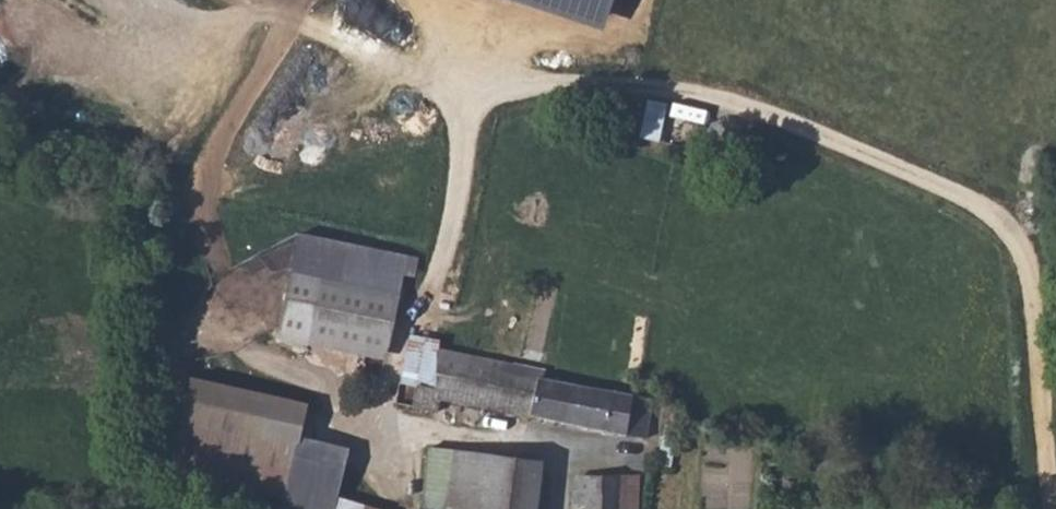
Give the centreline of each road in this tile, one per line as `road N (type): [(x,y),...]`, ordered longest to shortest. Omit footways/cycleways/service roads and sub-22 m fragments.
road 1 (track): [(558,508),(556,443),(373,413),(231,318),(206,201),(226,127),(293,15),(463,102),(592,68),(701,93),(804,130),(1022,242),(1054,508)]

